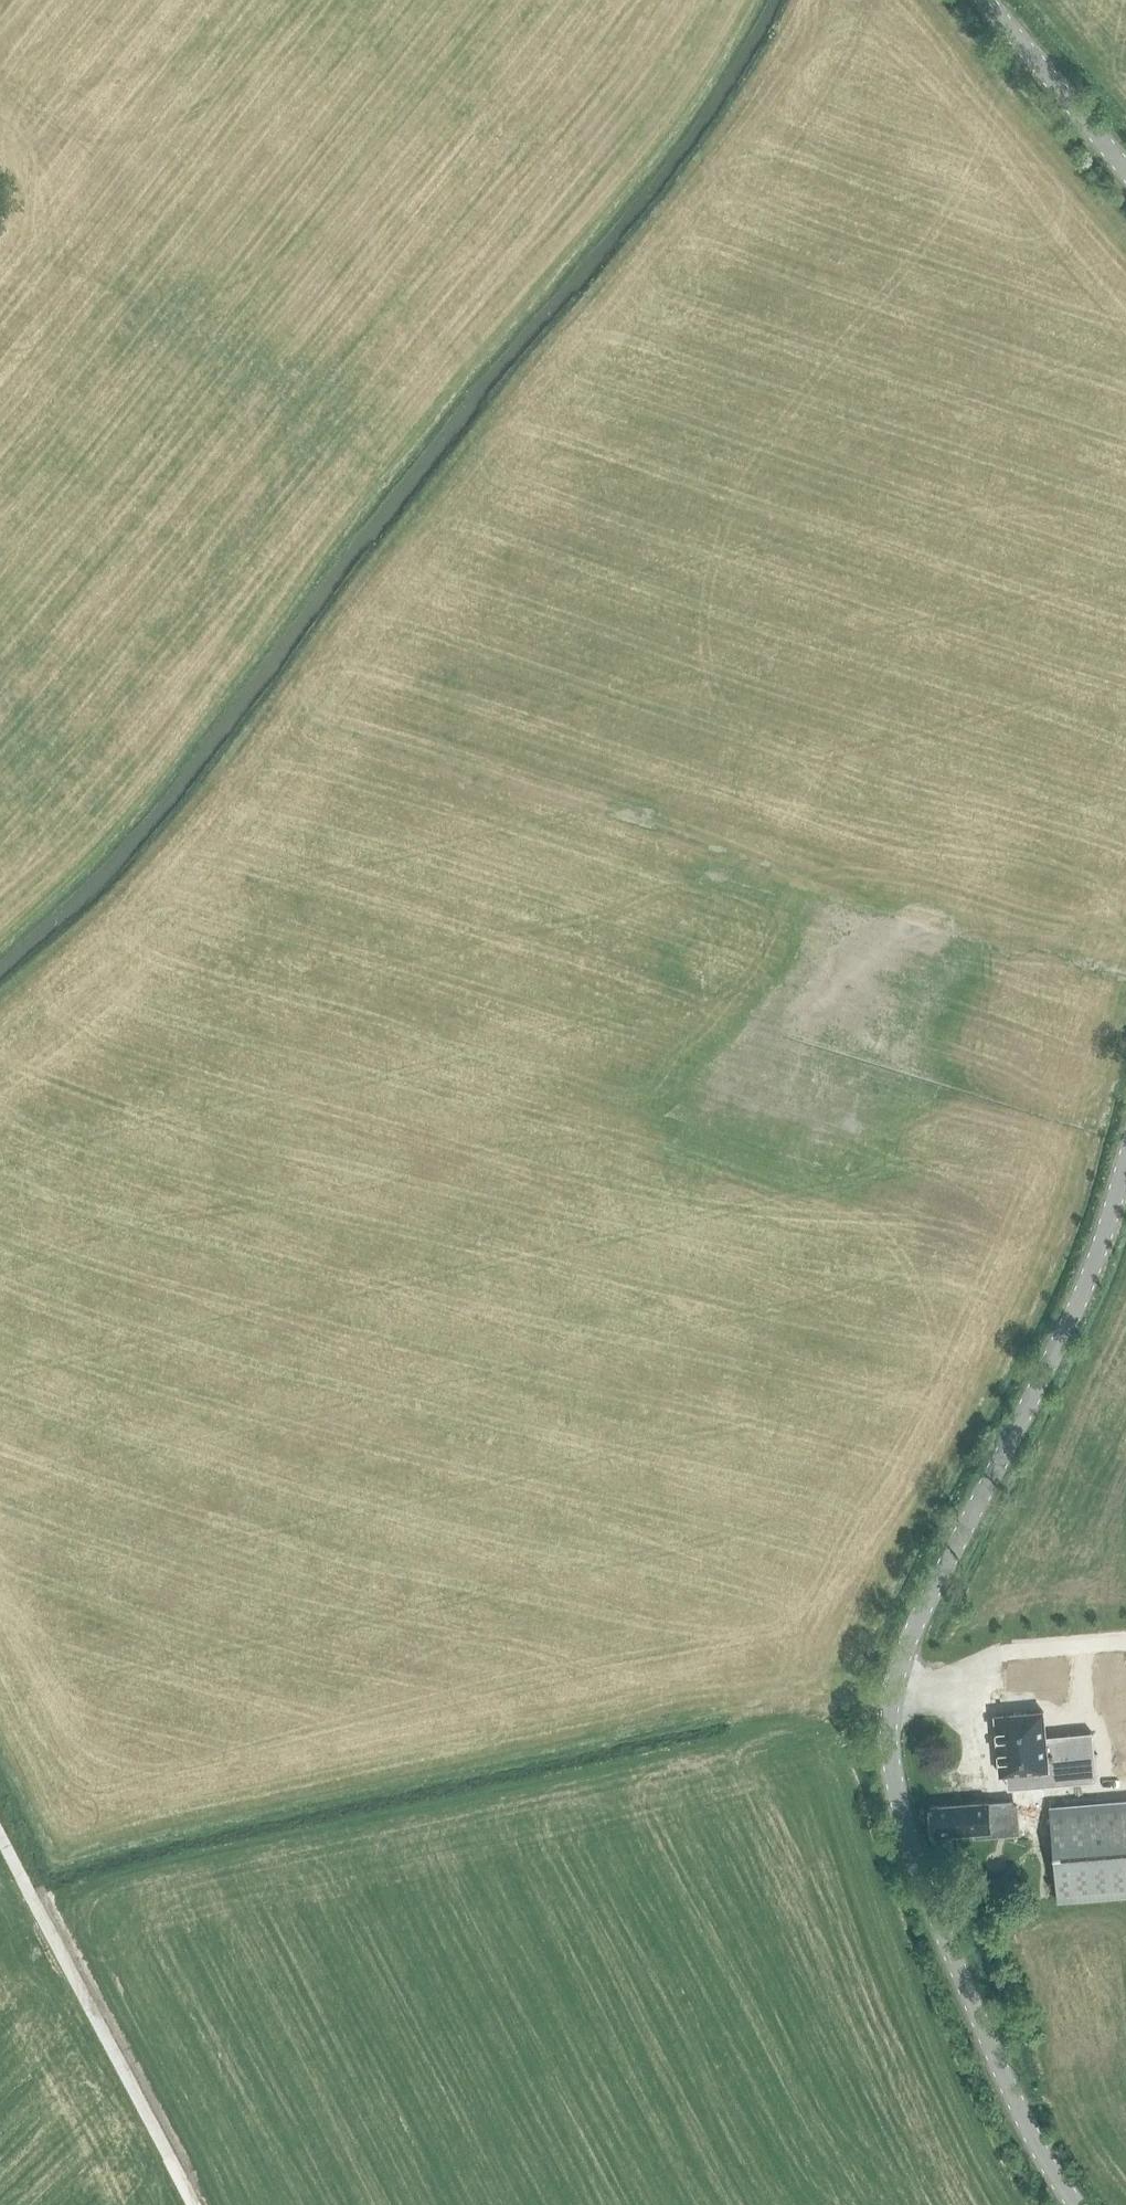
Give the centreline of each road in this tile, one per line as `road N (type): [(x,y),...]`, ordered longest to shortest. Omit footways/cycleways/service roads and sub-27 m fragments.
road 1 (tertiary): [(1075,2204),(1032,2143),(907,1824),(894,1768),(893,1711),(916,1628),(1074,1309),(1125,1160)]
road 2 (tertiary): [(1125,176),(978,0)]

